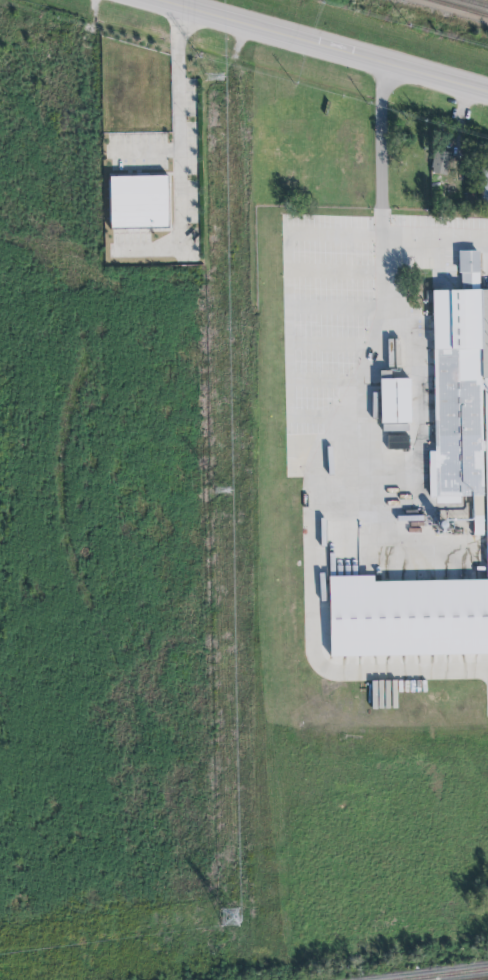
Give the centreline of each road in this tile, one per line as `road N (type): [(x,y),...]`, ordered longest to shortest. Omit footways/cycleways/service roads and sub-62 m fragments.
road 1 (primary): [(487,95),(150,0)]

